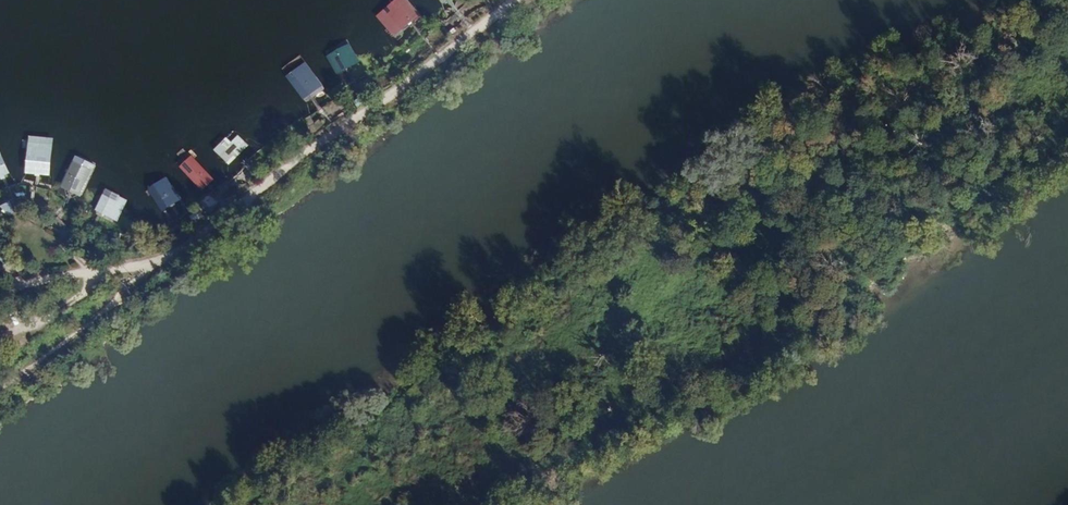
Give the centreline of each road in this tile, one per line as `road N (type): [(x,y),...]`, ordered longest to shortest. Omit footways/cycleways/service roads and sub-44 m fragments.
road 1 (track): [(518,0),(152,267)]
road 2 (track): [(0,291),(152,267)]

